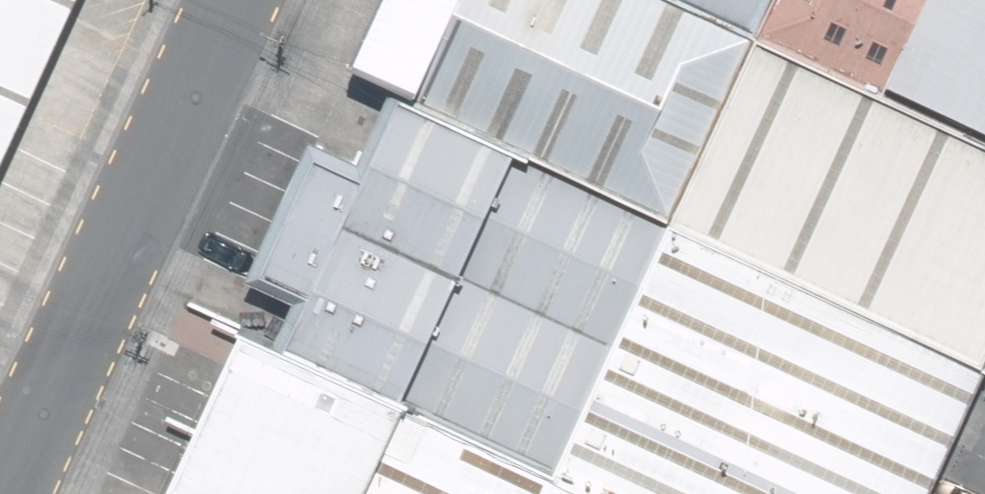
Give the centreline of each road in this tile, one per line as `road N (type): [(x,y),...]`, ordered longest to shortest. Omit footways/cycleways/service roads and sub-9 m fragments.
road 1 (unclassified): [(235,0),(9,493)]

